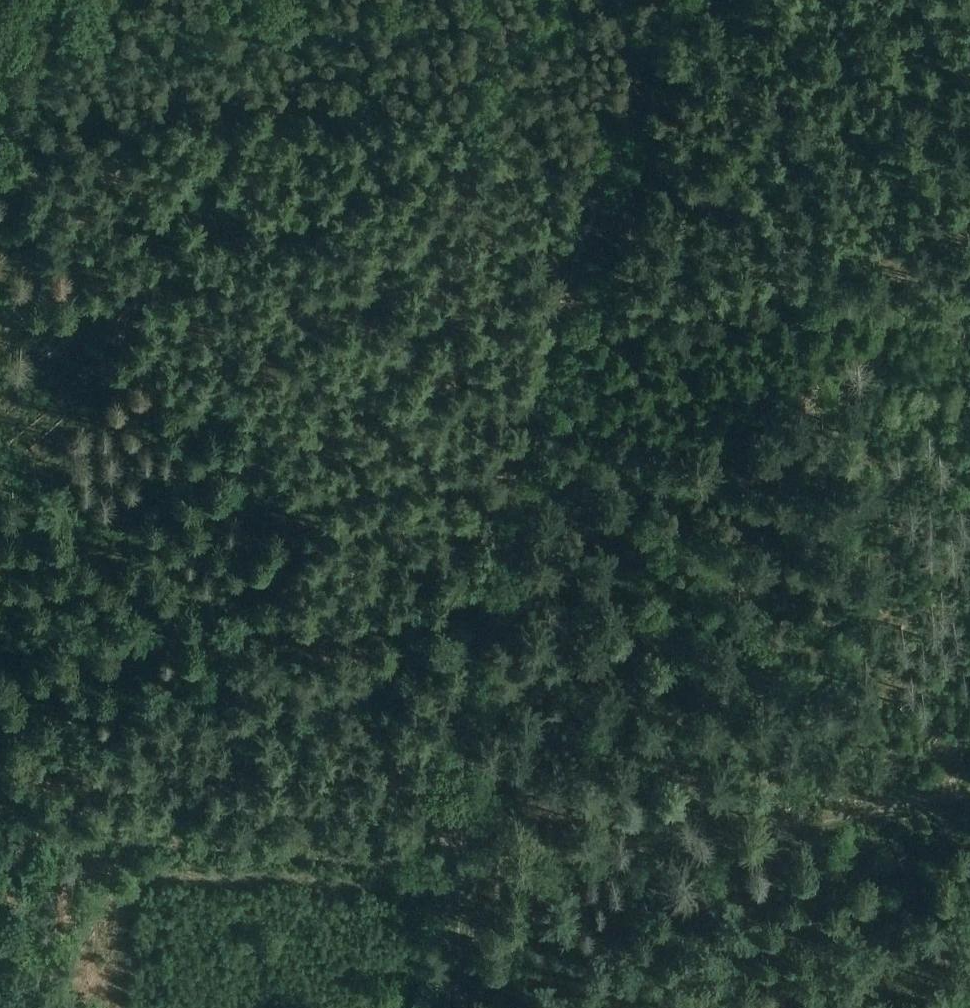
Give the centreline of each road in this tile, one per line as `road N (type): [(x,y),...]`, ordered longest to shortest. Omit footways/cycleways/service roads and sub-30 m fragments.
road 1 (track): [(466,1007),(466,870),(488,608),(515,484),(661,0)]
road 2 (track): [(466,870),(969,787)]

